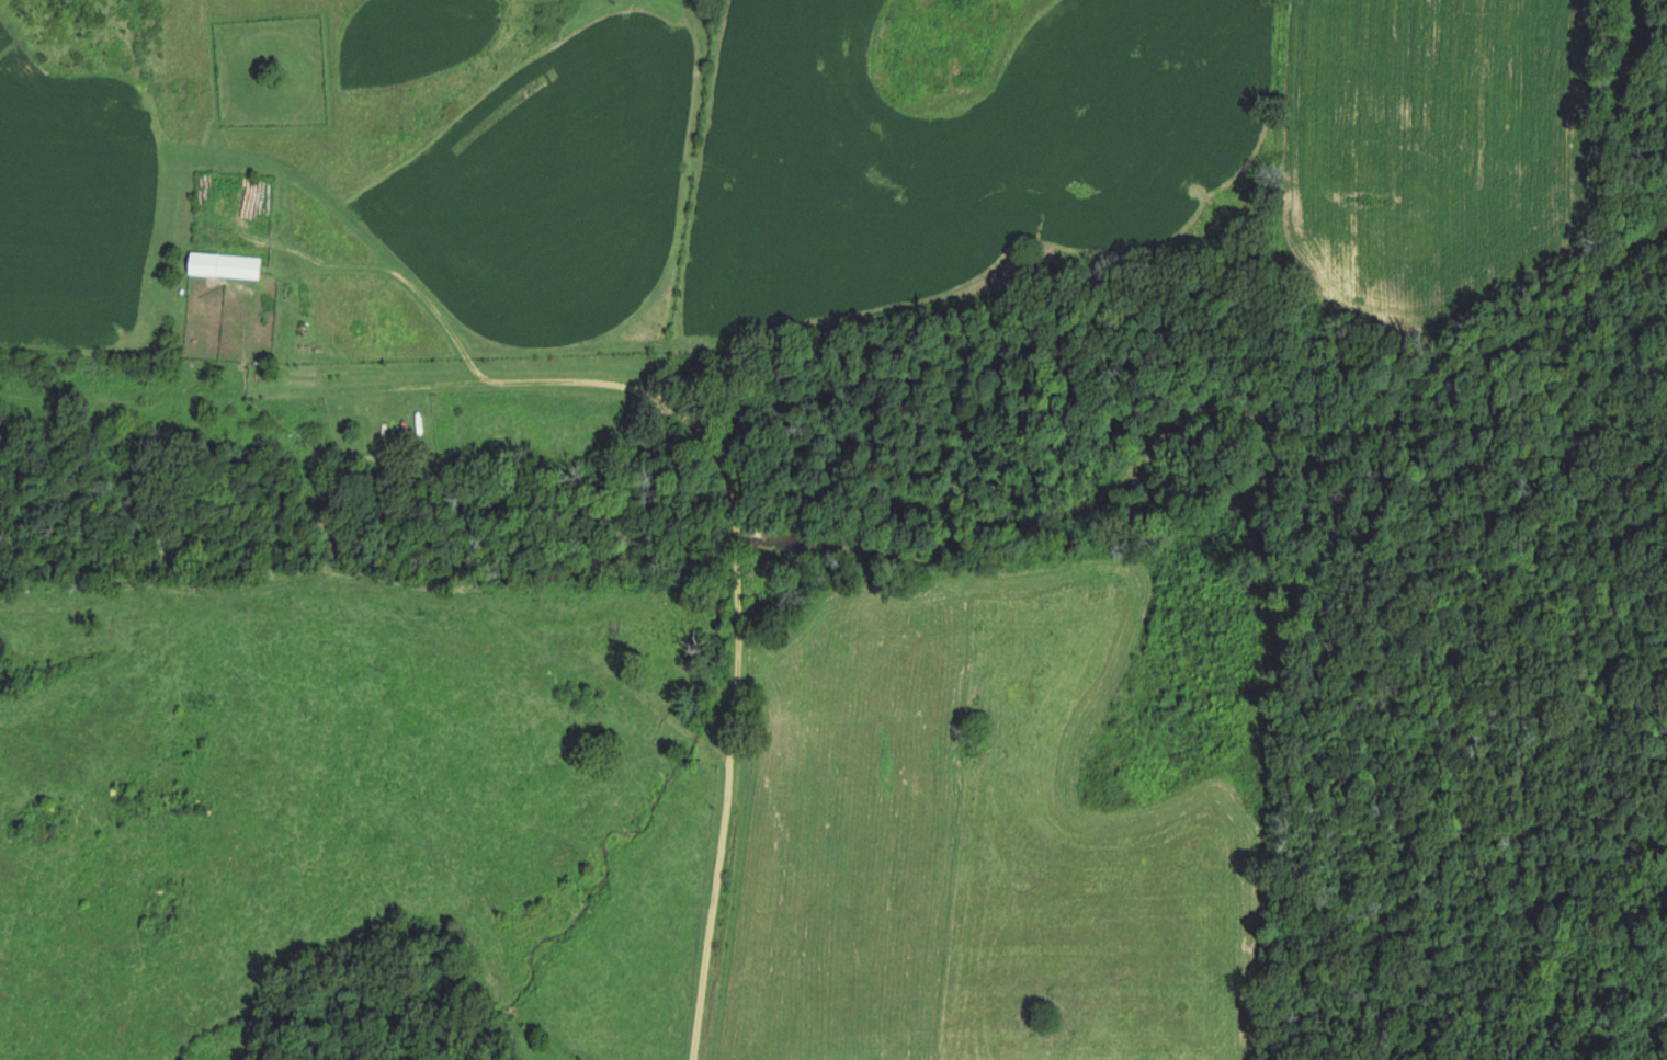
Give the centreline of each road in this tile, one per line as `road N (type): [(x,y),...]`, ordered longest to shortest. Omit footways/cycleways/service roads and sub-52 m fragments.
road 1 (residential): [(394,387),(578,381),(655,389),(711,431),(737,494),(739,583),(686,1059)]

